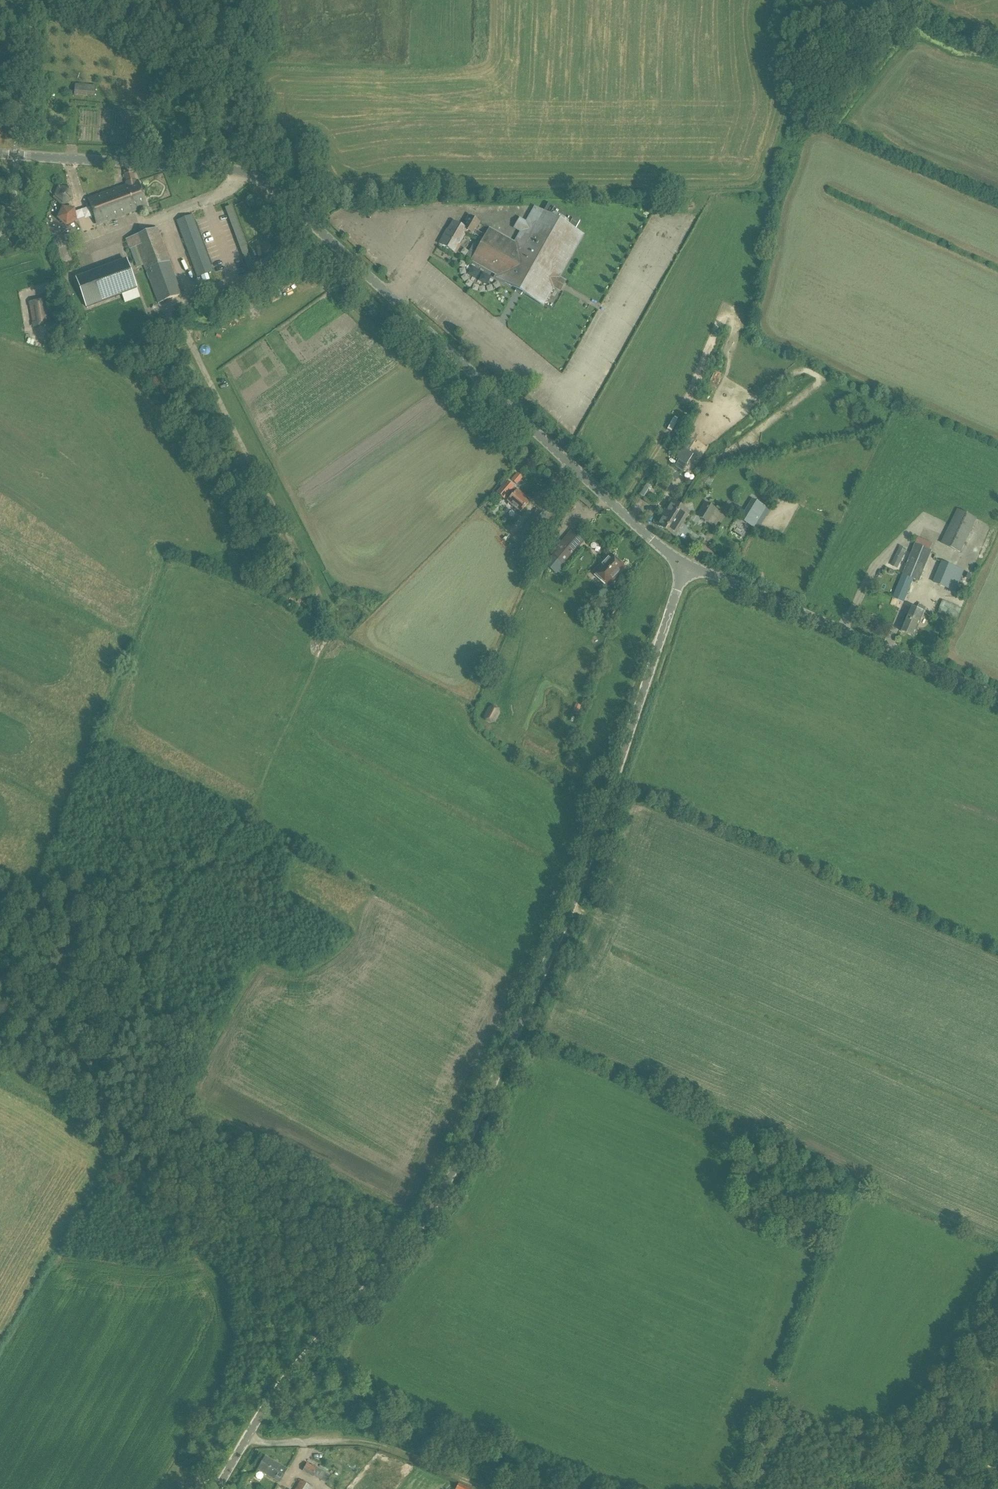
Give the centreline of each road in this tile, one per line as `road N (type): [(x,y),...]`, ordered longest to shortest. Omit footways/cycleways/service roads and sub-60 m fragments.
road 1 (tertiary): [(220,1488),(283,1382),(399,1254),(462,1152),(565,924),(686,567)]
road 2 (tertiary): [(686,567),(268,182),(231,170),(0,154)]
road 3 (tertiary): [(686,567),(997,698)]
road 4 (track): [(488,1488),(363,1443),(272,1449)]

